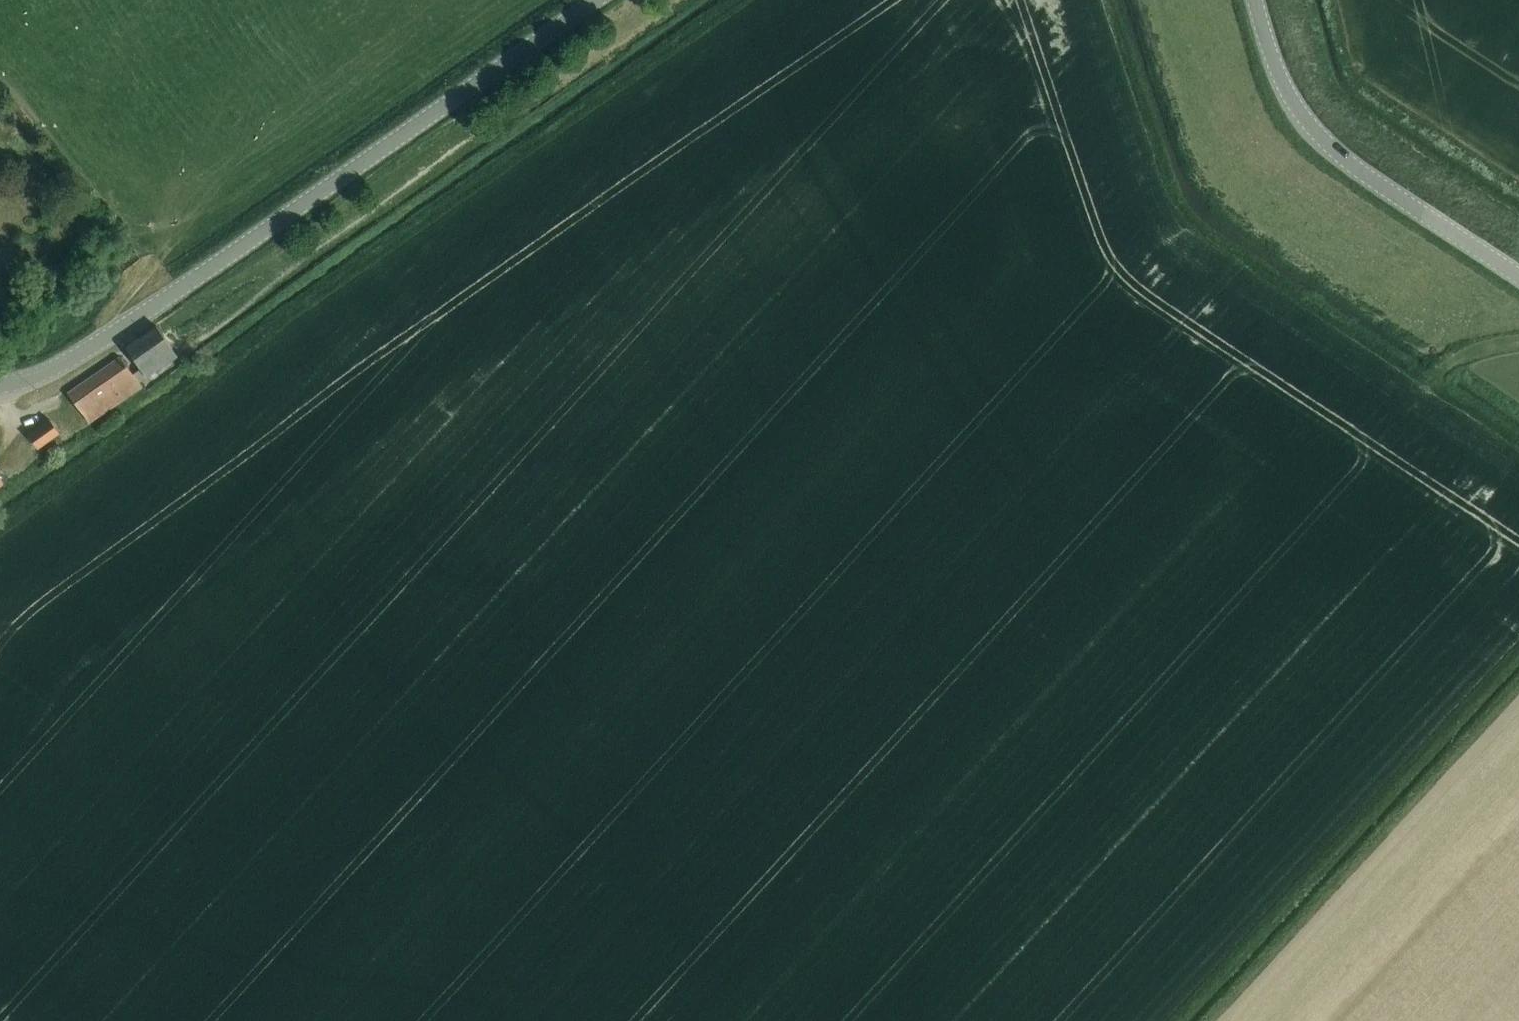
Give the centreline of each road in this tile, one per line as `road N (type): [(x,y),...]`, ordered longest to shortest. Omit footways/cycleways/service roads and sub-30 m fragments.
road 1 (tertiary): [(0,384),(67,361),(594,0)]
road 2 (tertiary): [(1518,277),(1358,173),(1312,127),(1281,78),(1260,0)]

